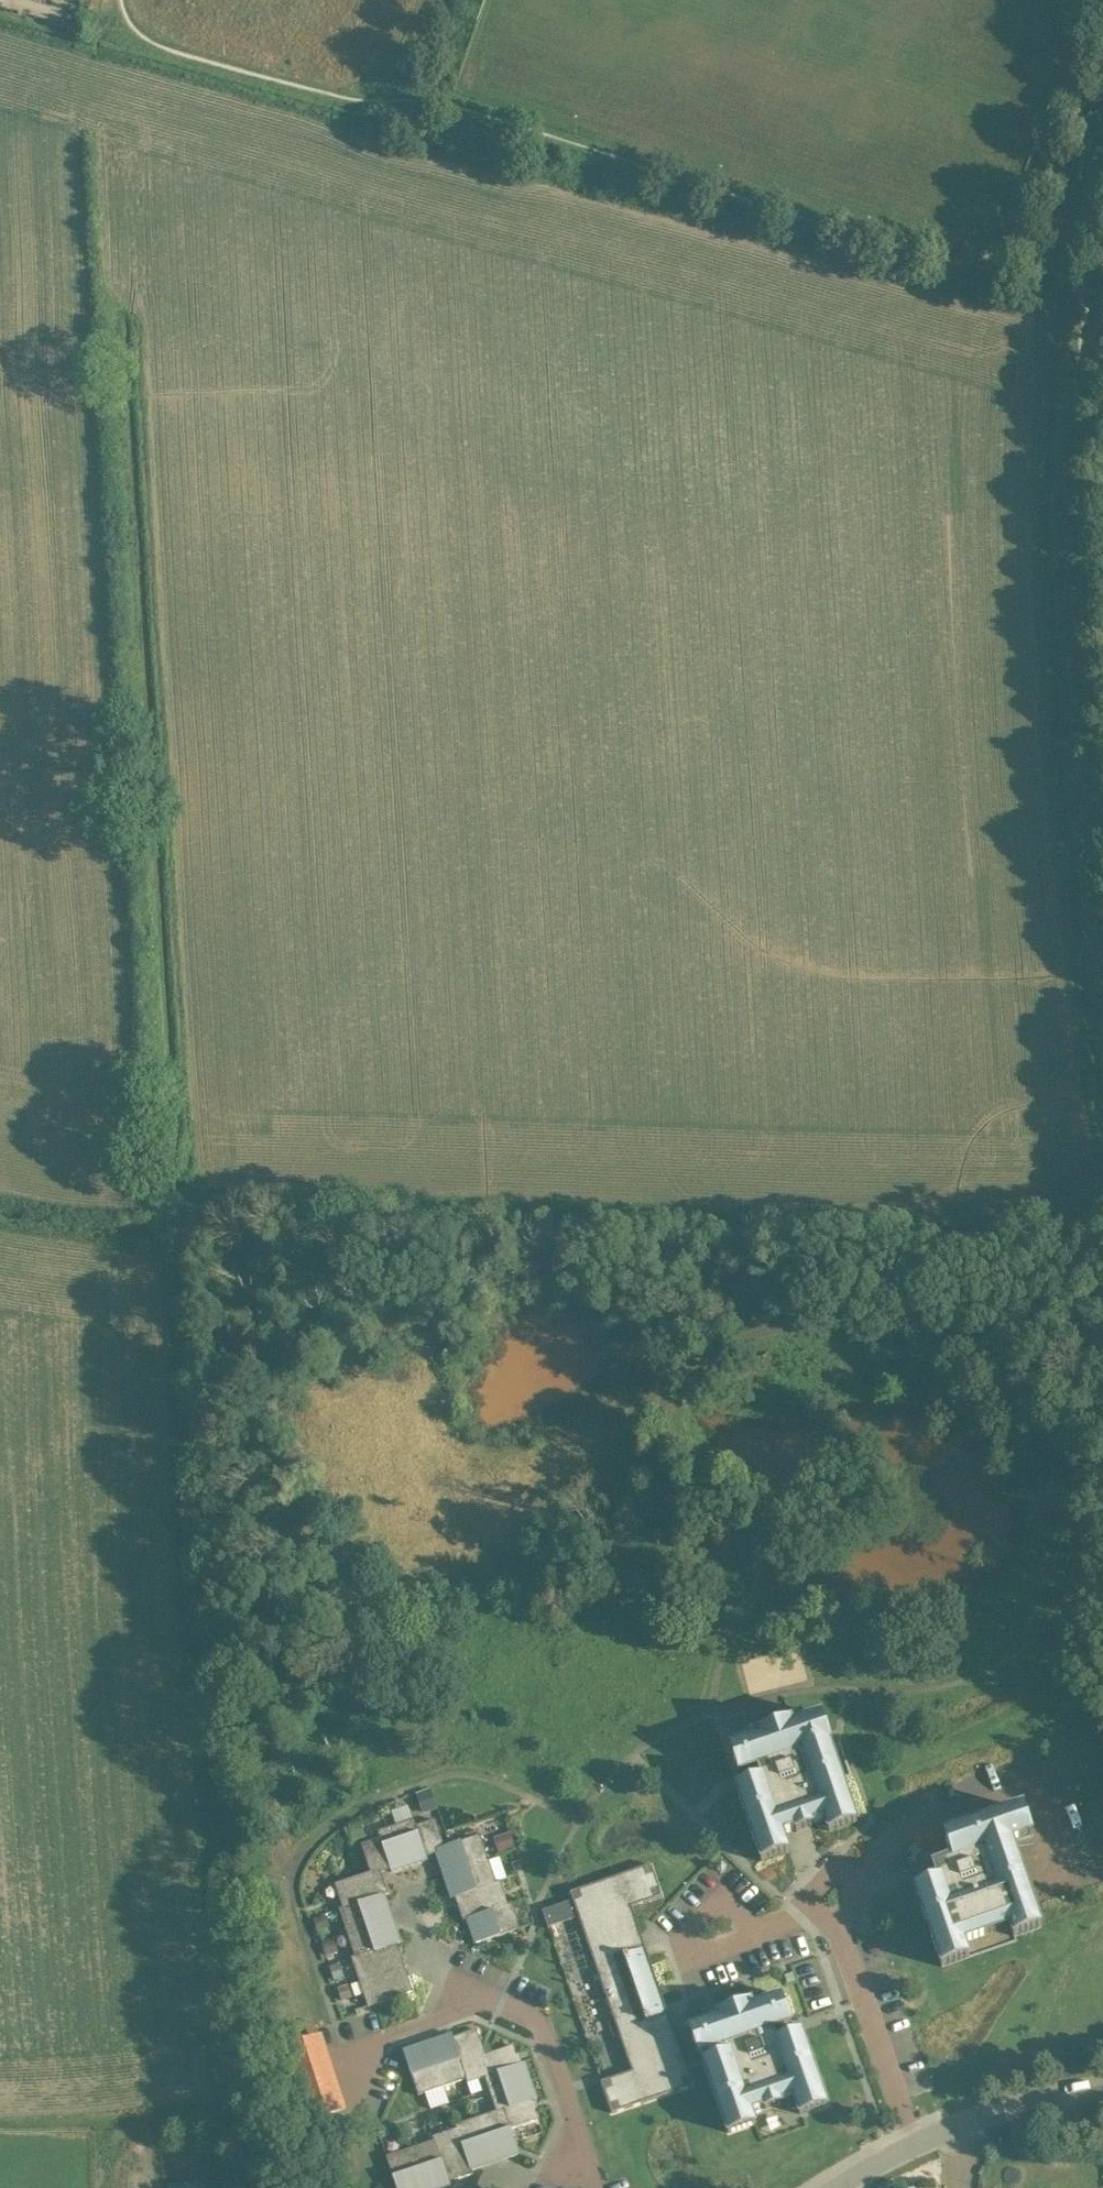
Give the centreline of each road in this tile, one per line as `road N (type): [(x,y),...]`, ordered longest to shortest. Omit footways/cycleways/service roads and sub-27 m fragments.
road 1 (residential): [(917,2143),(836,1921),(865,1870),(913,1831),(1039,1791),(1061,1861),(1039,1868)]
road 2 (residential): [(596,2187),(544,2018),(484,1998),(350,2058)]
road 3 (track): [(0,2122),(218,2107)]
road 4 (unclassified): [(917,2143),(1007,2106),(1102,2088)]
road 5 (track): [(1102,133),(1047,308)]

